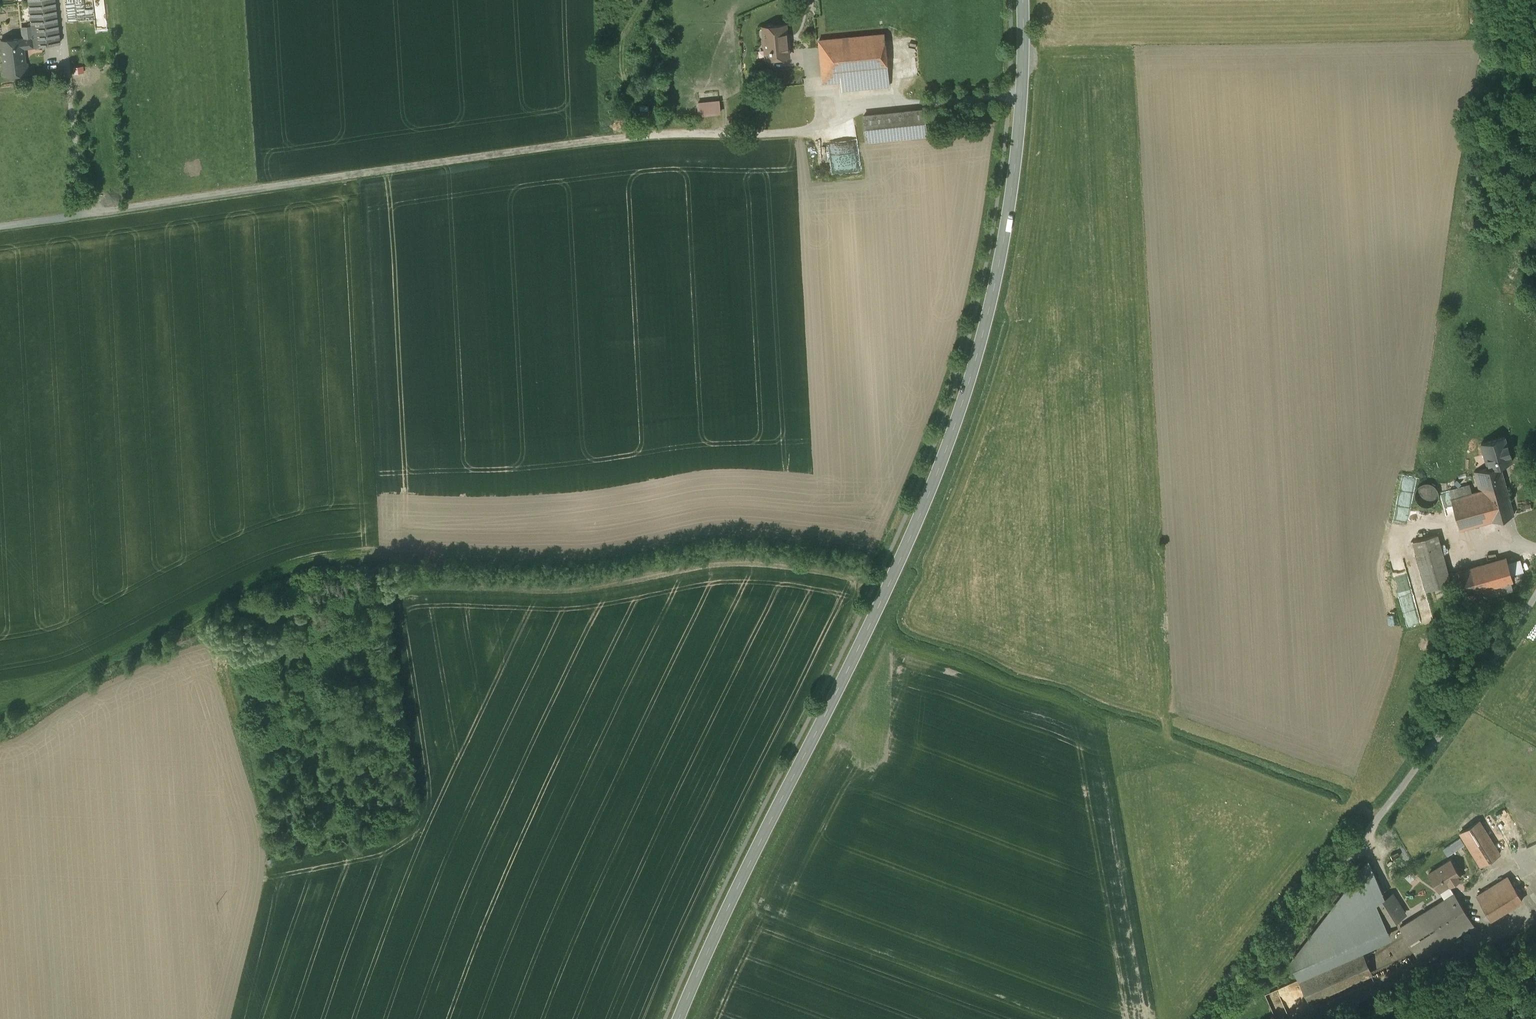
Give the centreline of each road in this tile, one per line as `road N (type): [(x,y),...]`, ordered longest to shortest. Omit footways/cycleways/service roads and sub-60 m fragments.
road 1 (tertiary): [(679,1018),(949,442),(989,312),(1012,191),(1023,0)]
road 2 (unclassified): [(1229,1018),(1398,794),(1535,593)]
road 3 (unclassified): [(1535,917),(1313,1018)]

